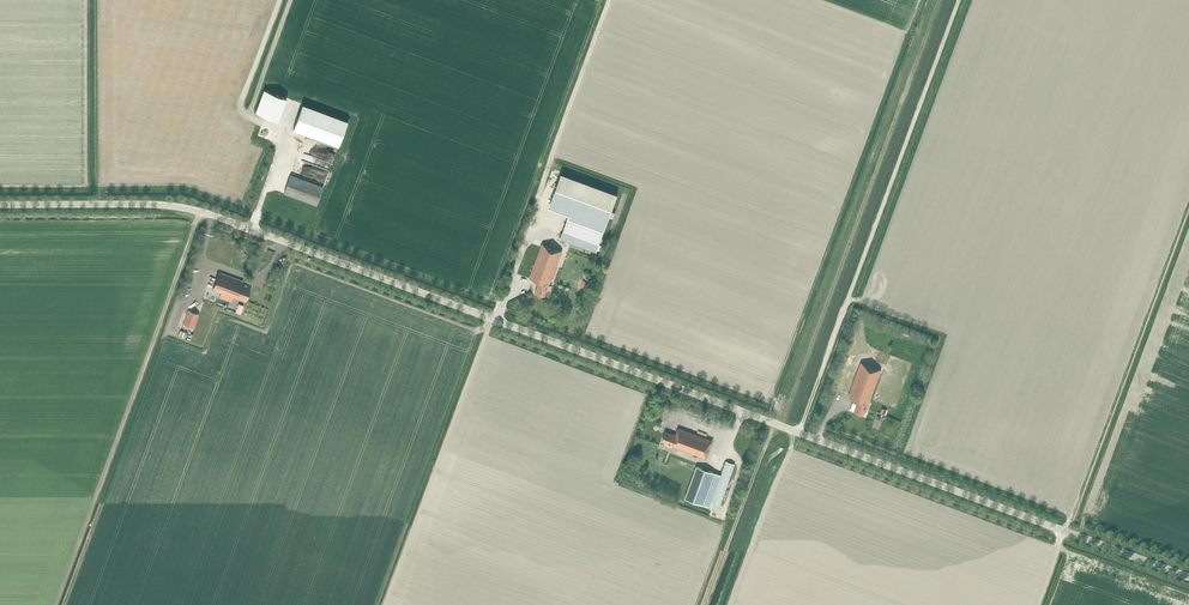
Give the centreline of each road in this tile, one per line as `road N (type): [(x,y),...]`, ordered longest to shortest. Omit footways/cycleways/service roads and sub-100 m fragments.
road 1 (tertiary): [(1188,578),(187,210),(0,206)]
road 2 (track): [(960,0),(800,433)]
road 3 (track): [(705,604),(774,423)]

